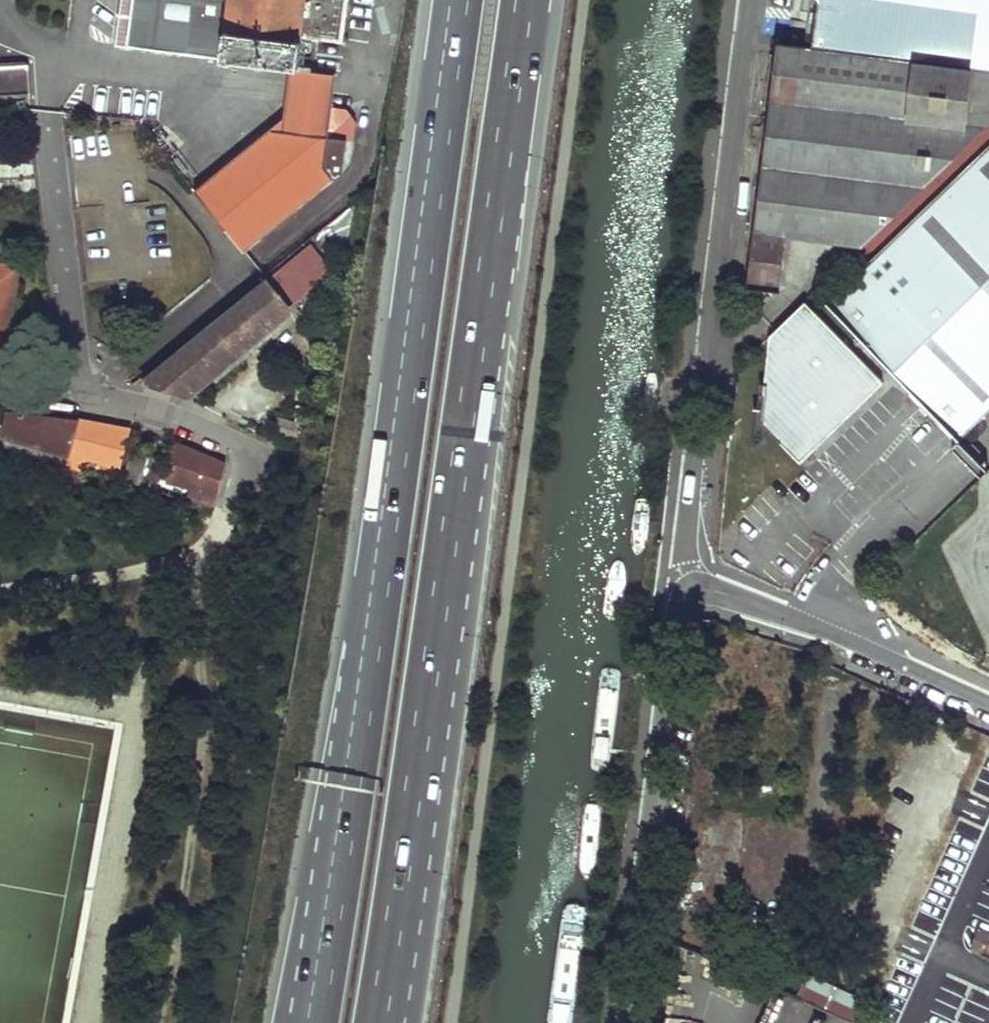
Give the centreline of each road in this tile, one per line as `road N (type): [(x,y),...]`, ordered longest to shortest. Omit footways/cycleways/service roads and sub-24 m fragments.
road 1 (motorway): [(458,0),(333,919)]
road 2 (motorway): [(410,833),(525,0)]
road 3 (unclassified): [(748,0),(687,523),(695,589)]
road 4 (residential): [(629,1022),(674,625),(679,604),(695,589)]
road 5 (residential): [(695,589),(815,626),(988,700)]
road 6 (residential): [(78,399),(47,111)]
road 7 (residential): [(78,399),(203,431),(243,449),(255,469)]
road 8 (motorway): [(378,1022),(410,833)]
road 9 (motorway): [(401,1022),(410,833)]

